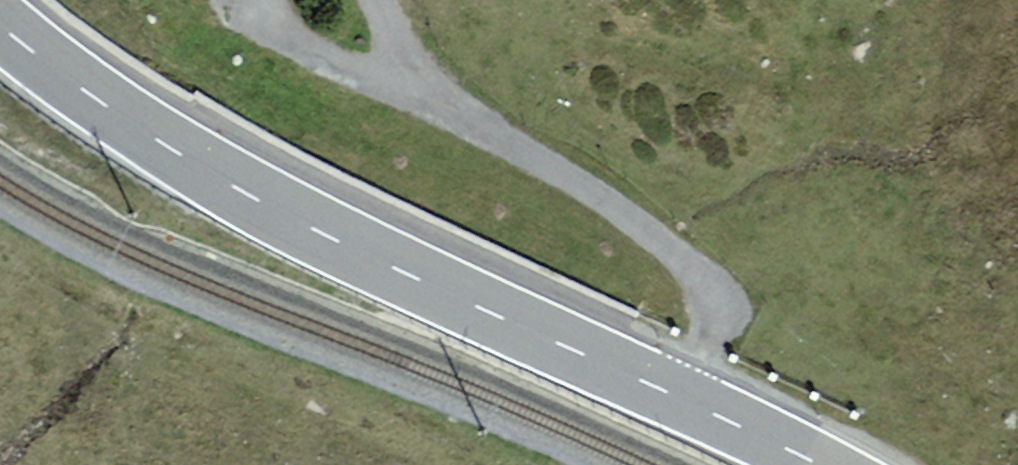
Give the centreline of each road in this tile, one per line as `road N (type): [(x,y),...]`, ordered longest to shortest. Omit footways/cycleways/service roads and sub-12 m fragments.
road 1 (primary): [(817,464),(239,189),(78,89),(0,26)]
road 2 (track): [(374,0),(396,49),(433,102),(628,213),(690,268),(710,295),(717,324),(690,400)]
road 3 (track): [(253,0),(290,39),(433,102)]

